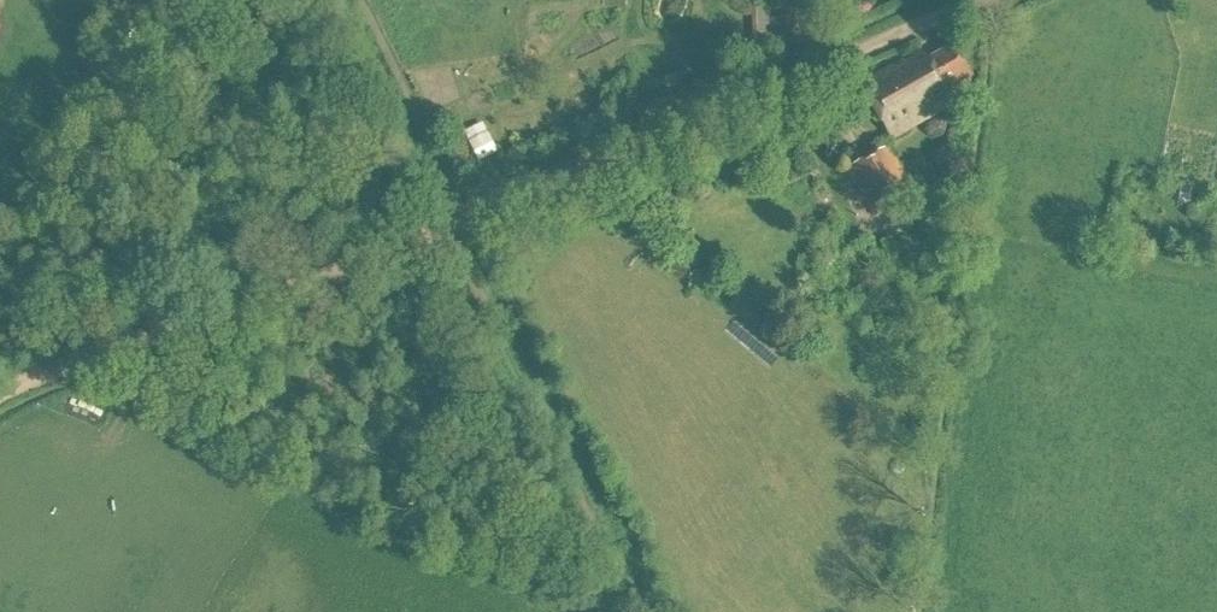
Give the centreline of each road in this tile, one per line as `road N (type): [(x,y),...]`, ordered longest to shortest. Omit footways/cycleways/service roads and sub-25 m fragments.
road 1 (track): [(0,398),(466,217)]
road 2 (track): [(466,217),(760,92)]
road 3 (unclassified): [(760,92),(985,0)]

